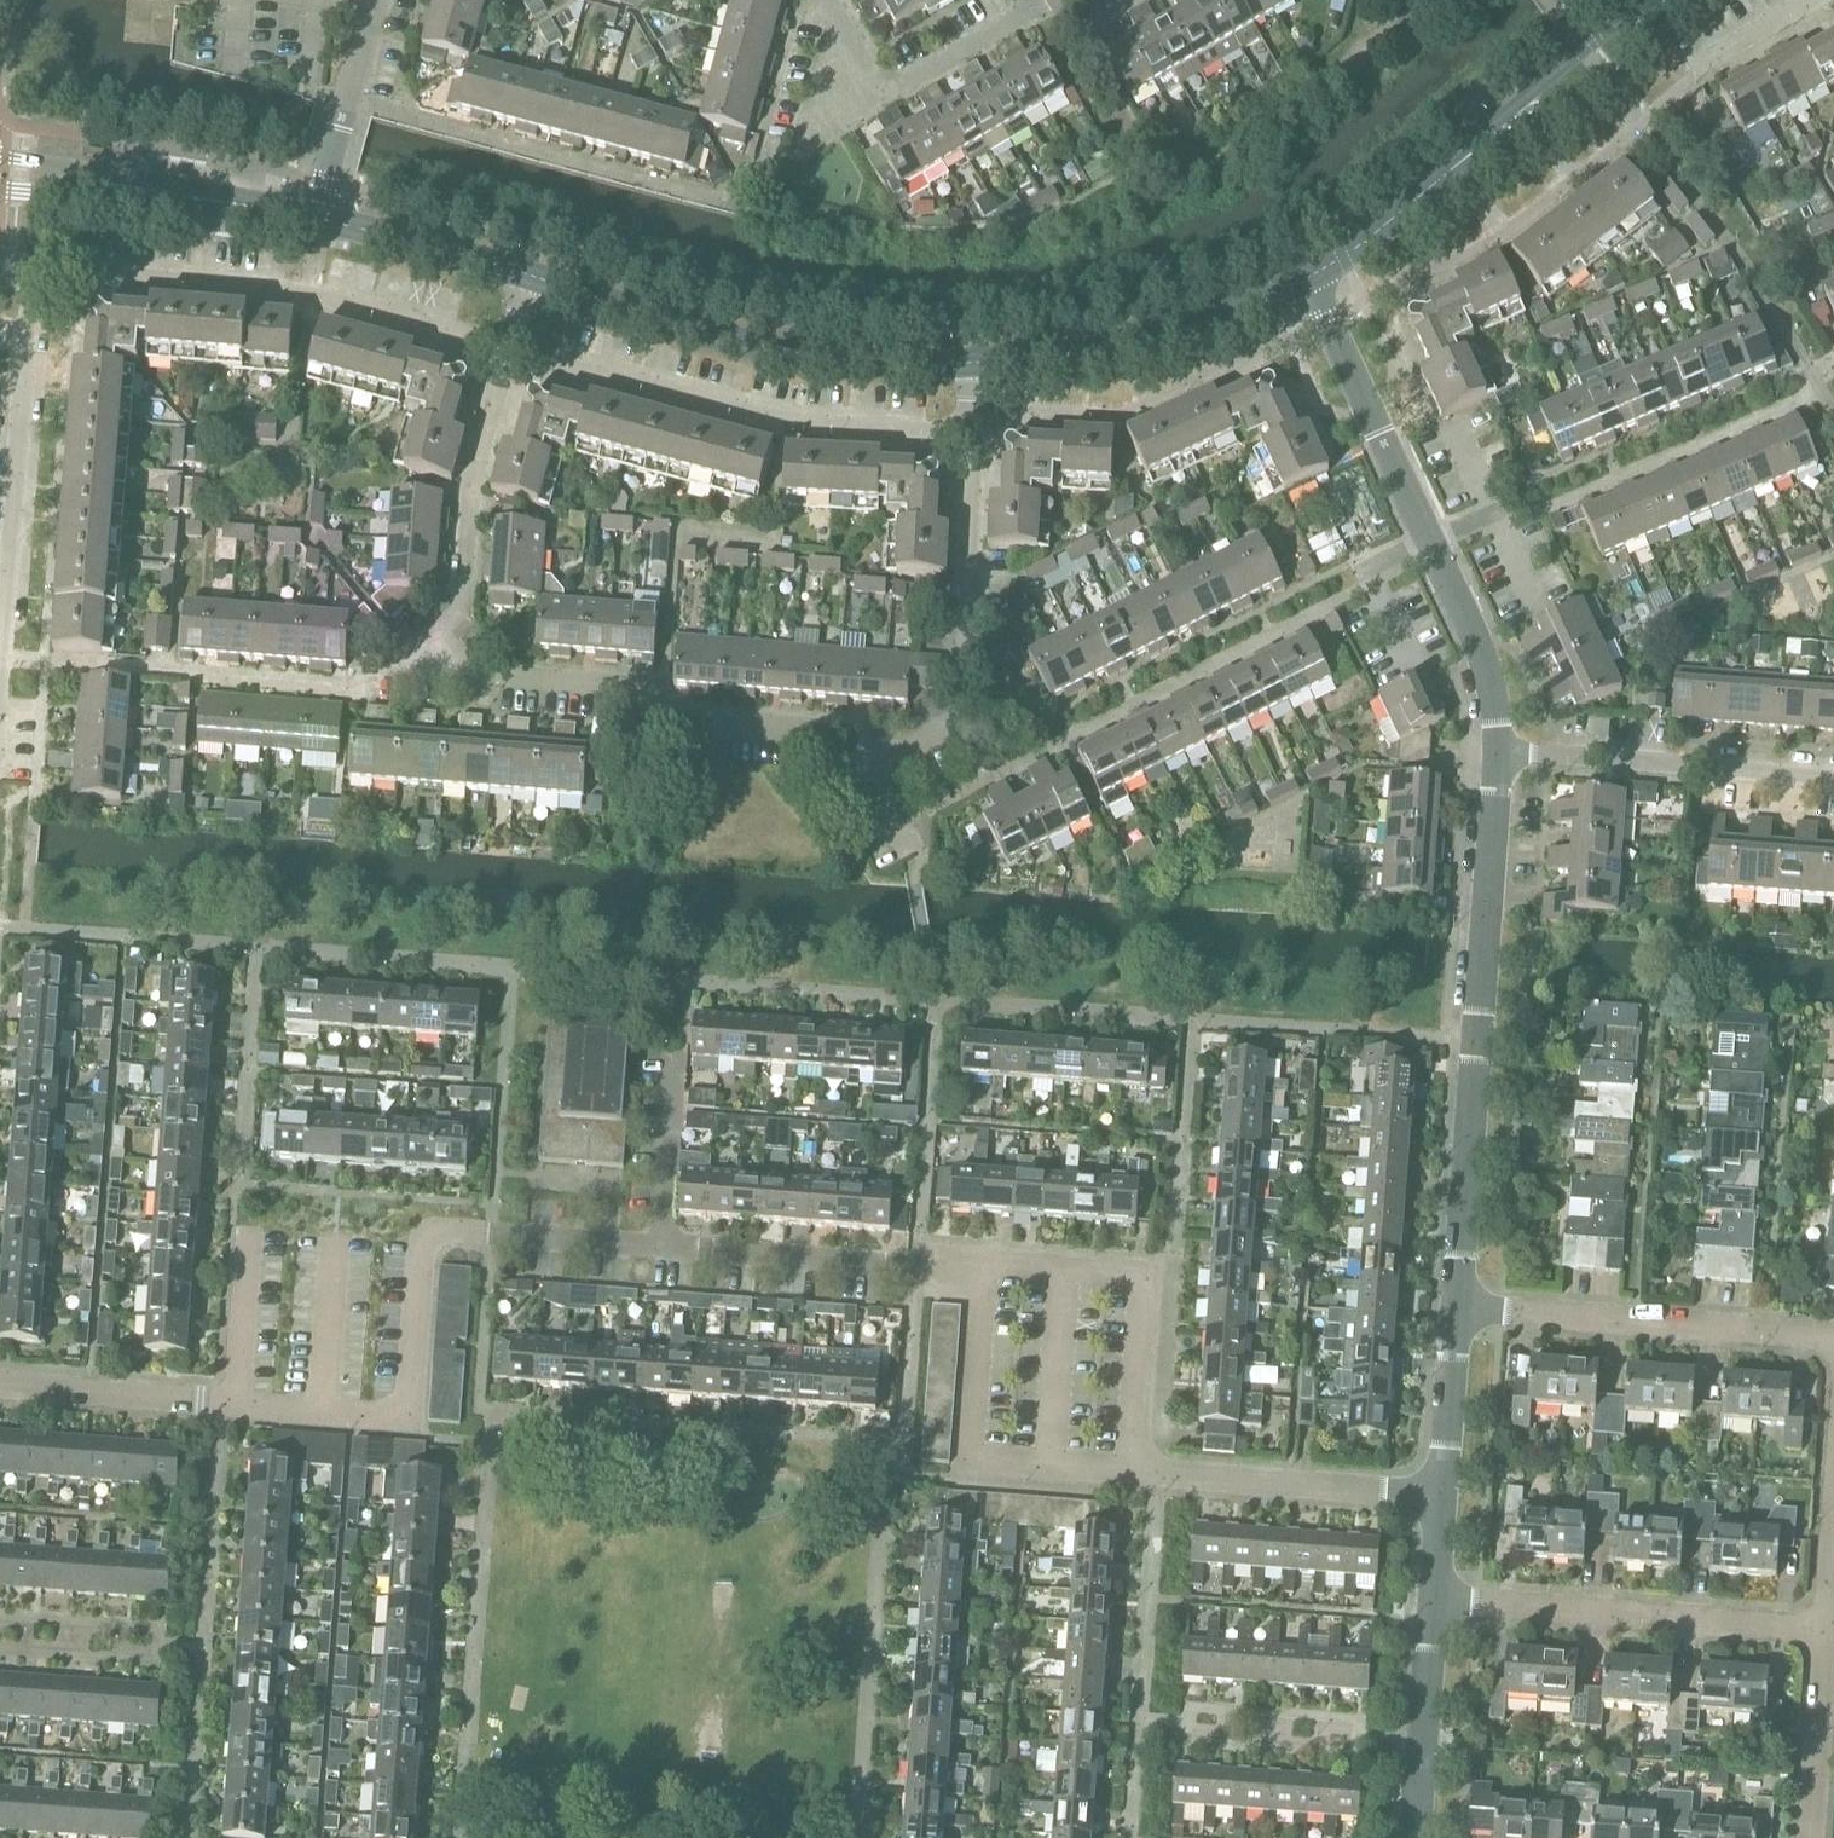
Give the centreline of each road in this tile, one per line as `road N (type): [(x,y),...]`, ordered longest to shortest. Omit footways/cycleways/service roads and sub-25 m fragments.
road 1 (residential): [(856,732),(666,716),(645,691),(444,673),(469,504),(510,345)]
road 2 (unclassified): [(1451,1310),(1485,755)]
road 3 (residential): [(510,345),(306,292),(75,271),(44,279),(24,316)]
road 4 (residential): [(967,429),(782,422),(510,345)]
road 5 (residential): [(348,95),(740,203),(765,181),(769,156)]
road 6 (tertiary): [(965,362),(783,351),(531,276)]
road 7 (residential): [(237,1405),(401,1418),(413,1399),(424,1234),(435,1227),(491,1231)]
road 8 (residential): [(894,1262),(491,1231)]
road 9 (residential): [(856,732),(954,716),(967,429)]
road 10 (residential): [(1833,1343),(1451,1310)]
road 11 (residential): [(1806,1640),(1432,1620)]
road 12 (tertiary): [(1305,280),(1140,340),(965,362)]
road 13 (residential): [(1485,755),(1833,786)]
road 14 (residential): [(0,650),(24,316)]
road 15 (tertiary): [(318,218),(0,166)]
road 16 (residential): [(1441,1502),(1134,1468)]
road 17 (unclassified): [(1425,557),(1305,280)]
road 18 (residential): [(1806,1640),(1833,1343)]
road 19 (tertiary): [(1458,162),(1500,146),(1603,79),(1686,0)]
road 20 (tertiary): [(1657,0),(1583,44),(1488,125),(1458,162)]
road 21 (residential): [(237,1405),(0,1389)]
road 22 (tertiary): [(531,276),(318,218)]
road 23 (unclassified): [(1416,1837),(1432,1620)]
road 24 (unclassified): [(1485,755),(1482,682),(1425,557)]
road 25 (residential): [(1795,1837),(1806,1640)]
road 26 (tertiary): [(1305,280),(1458,162)]
road 27 (unclassified): [(1441,1502),(1451,1310)]
road 28 (residential): [(1046,0),(885,95)]
road 29 (residential): [(1694,73),(1821,0)]
road 30 (residential): [(856,732),(922,856)]
road 31 (residential): [(318,218),(348,95)]

